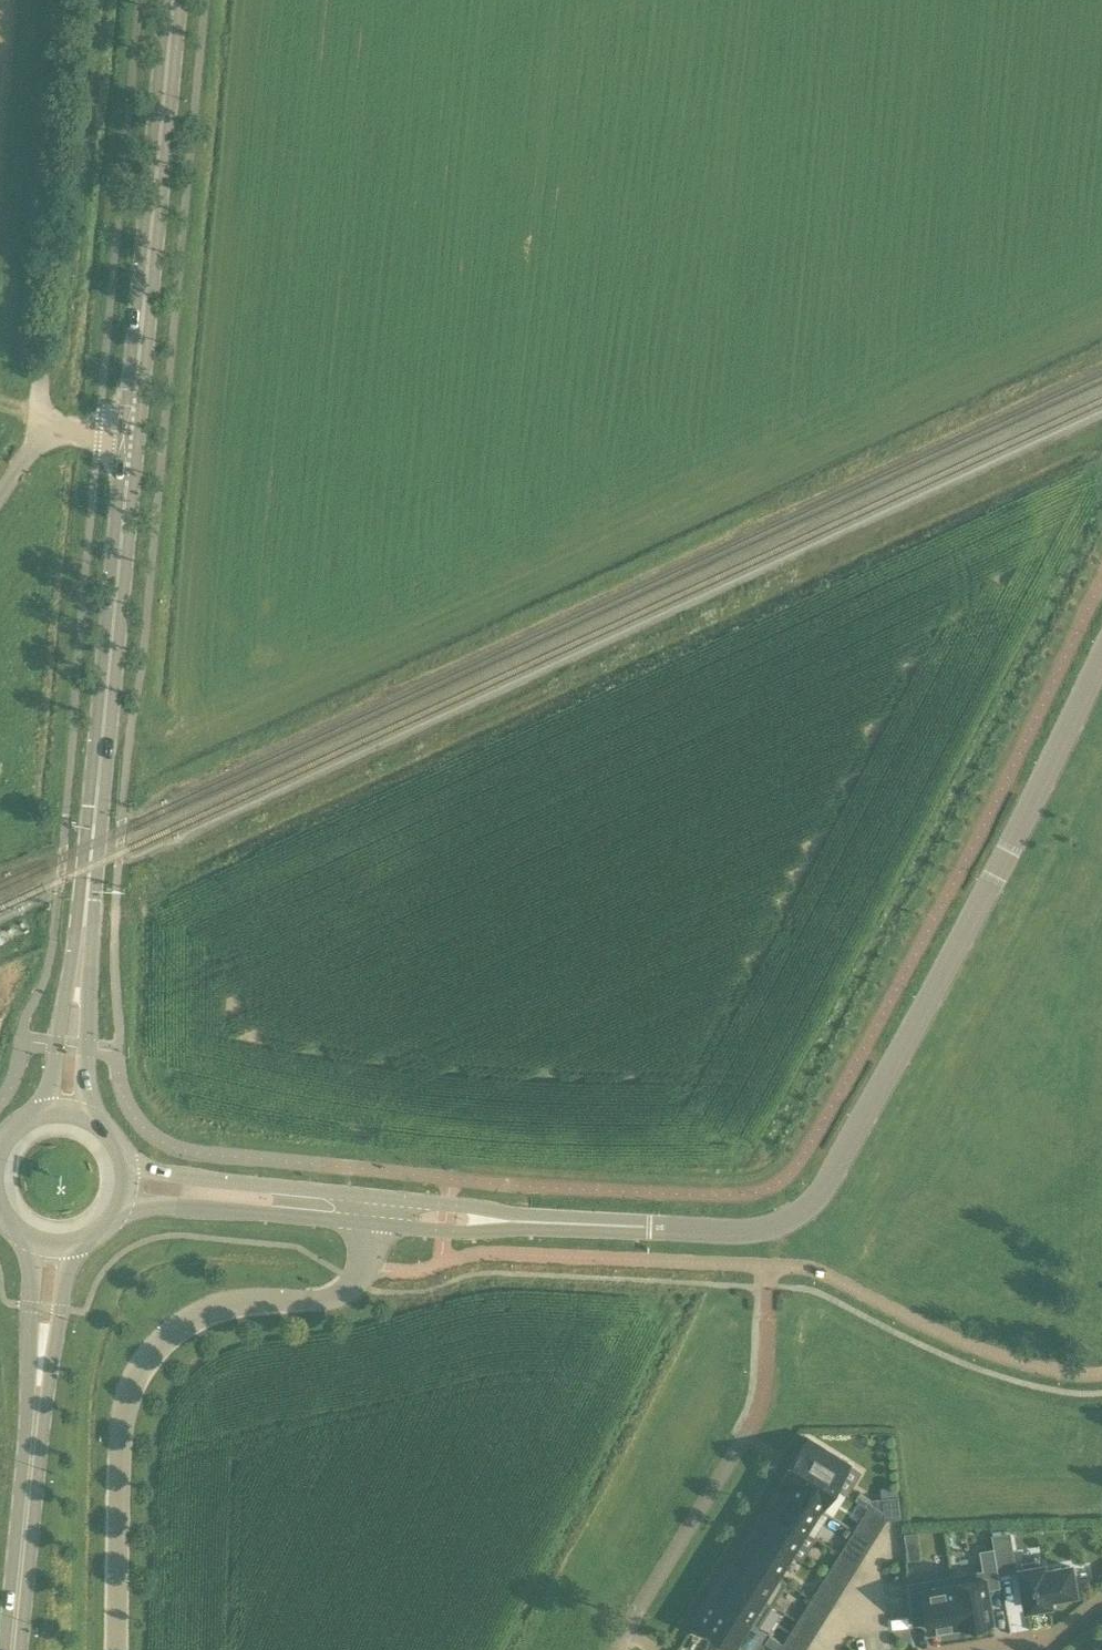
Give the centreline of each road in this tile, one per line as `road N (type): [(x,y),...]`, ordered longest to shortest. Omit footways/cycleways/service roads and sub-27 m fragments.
road 1 (tertiary): [(1101,664),(915,1026),(799,1216),(744,1233),(510,1220)]
road 2 (unclassified): [(114,1649),(117,1441),(145,1360),(197,1315),(231,1303),(333,1302),(361,1287),(378,1223)]
road 3 (primary): [(79,968),(131,433)]
road 4 (primary): [(131,433),(174,0)]
road 5 (residential): [(621,1649),(753,1422),(767,1368),(768,1313)]
road 6 (primary): [(13,1649),(38,1387)]
road 7 (tertiary): [(380,1199),(127,1165)]
road 8 (tertiary): [(124,1207),(378,1223)]
road 9 (primary): [(88,1120),(79,968)]
road 10 (primary): [(79,968),(56,1045),(50,1115)]
road 11 (primary): [(31,1243),(38,1387)]
road 12 (primary): [(38,1387),(62,1310),(67,1250)]
road 13 (tertiary): [(378,1223),(464,1230),(510,1220)]
road 14 (tertiary): [(510,1220),(466,1206),(380,1199)]

